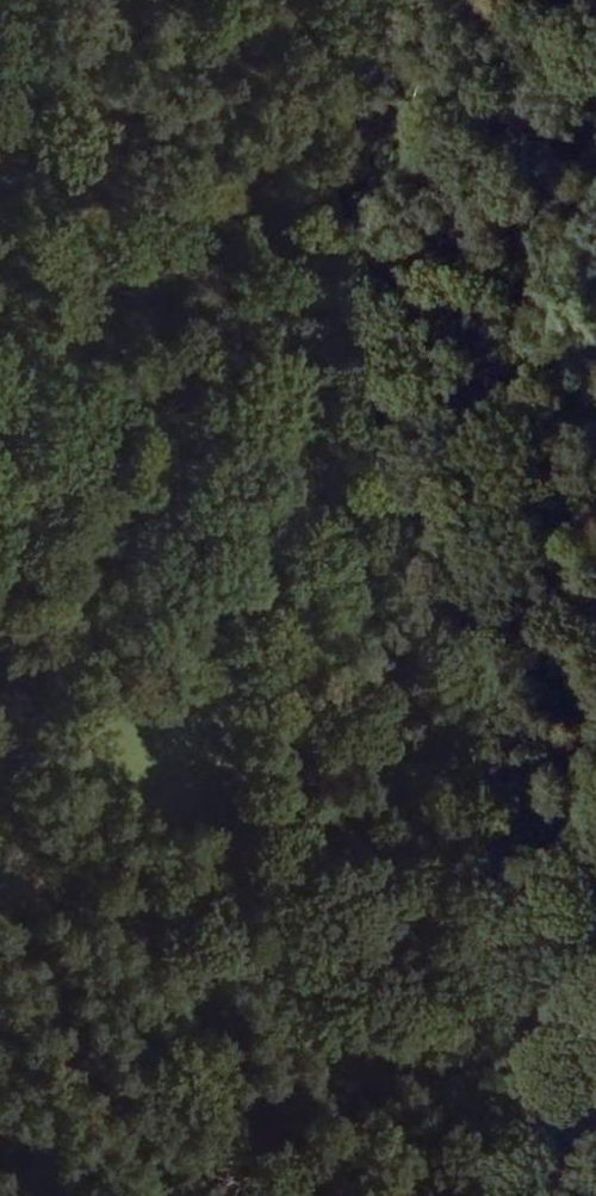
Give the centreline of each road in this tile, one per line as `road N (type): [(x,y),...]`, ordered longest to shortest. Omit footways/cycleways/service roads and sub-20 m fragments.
road 1 (track): [(0,494),(595,349)]

